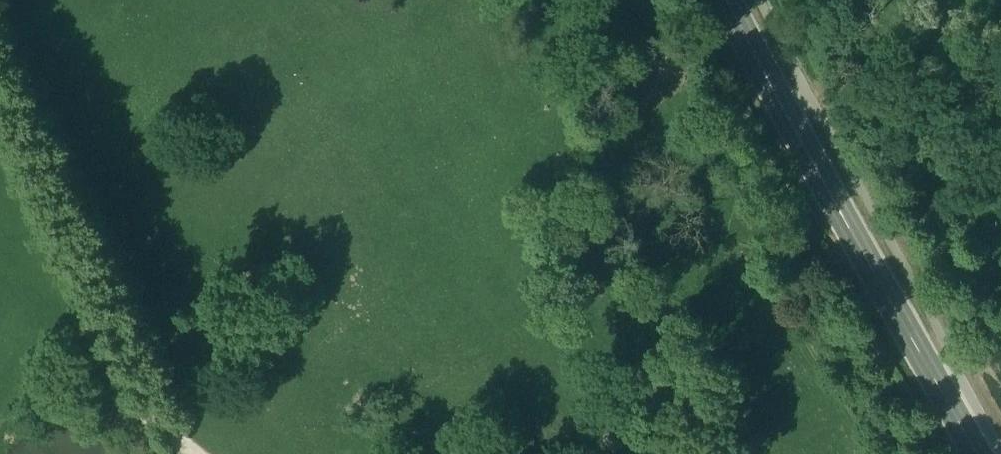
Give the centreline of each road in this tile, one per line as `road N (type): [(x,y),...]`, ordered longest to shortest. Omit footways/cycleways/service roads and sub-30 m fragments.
road 1 (primary): [(975,453),(726,0)]

